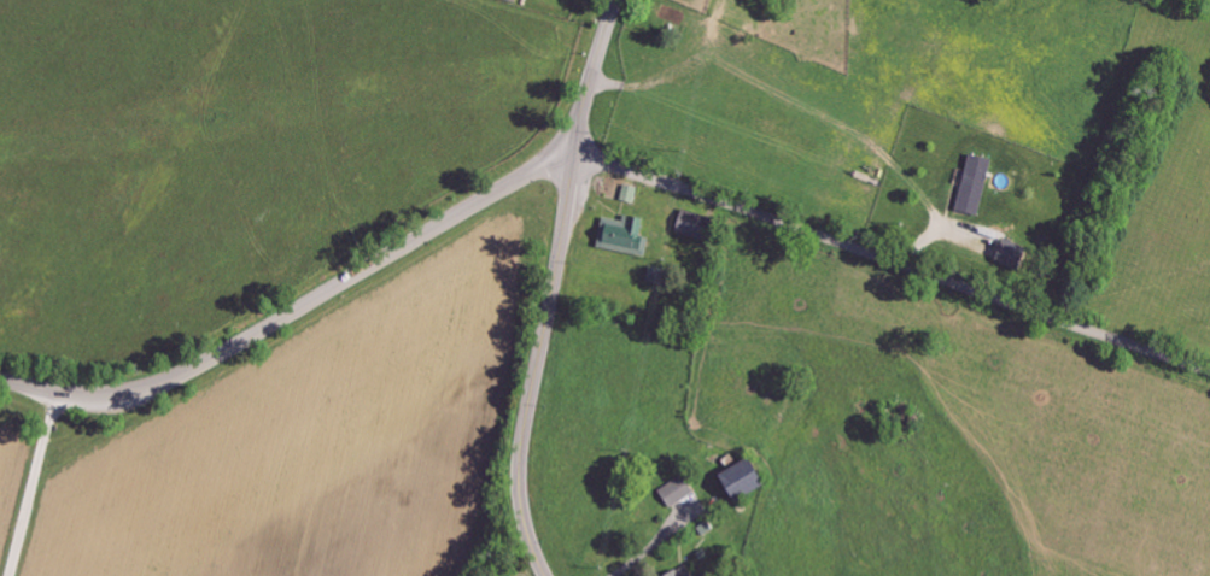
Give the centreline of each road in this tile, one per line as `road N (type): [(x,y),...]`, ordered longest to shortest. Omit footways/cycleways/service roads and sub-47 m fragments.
road 1 (residential): [(575,155),(1209,373)]
road 2 (residential): [(0,381),(98,399),(164,386),(575,155)]
road 3 (secondary): [(548,575),(527,523),(521,470),(575,155)]
road 4 (secondary): [(575,155),(616,0)]

